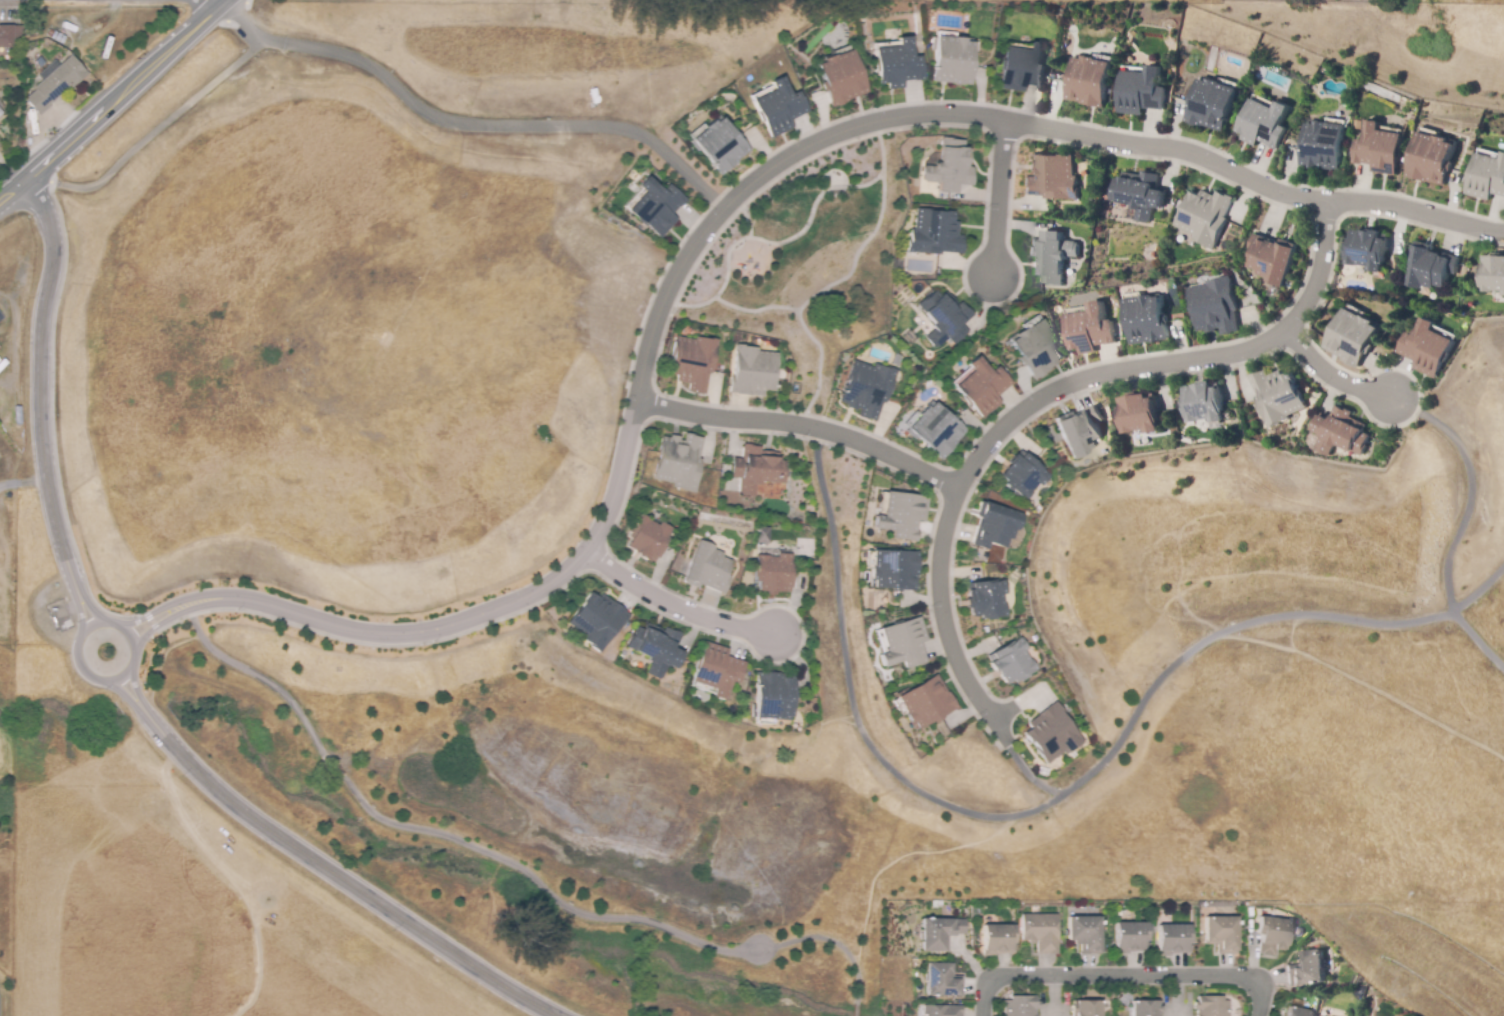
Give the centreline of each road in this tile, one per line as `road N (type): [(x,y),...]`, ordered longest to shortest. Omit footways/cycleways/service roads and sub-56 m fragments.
road 1 (residential): [(1503,236),(1279,192),(1170,148),(974,114),(878,121),(778,162),(701,235),(661,306),(608,523),(556,579),(492,611),(422,632),(363,633),(226,598),(184,606),(129,634)]
road 2 (residential): [(1014,745),(976,692),(944,604),(942,569),(963,492),(997,439),(1042,401),(1103,376),(1255,349),(1287,331),(1322,259),(1327,202)]
road 3 (tertiary): [(119,678),(186,763),(242,811),(515,997),(556,1015)]
road 4 (tertiary): [(23,172),(54,242),(40,329),(47,483),(61,548),(92,624)]
road 5 (residential): [(699,185),(649,137),(447,127),(350,55),(284,42)]
road 6 (residential): [(1257,1015),(1263,991),(1247,976),(999,976),(984,988),(983,1015)]
road 7 (residential): [(637,401),(825,433),(963,492)]
road 8 (tertiary): [(219,0),(0,192)]
road 9 (residential): [(587,552),(678,607),(776,634)]
road 10 (tertiary): [(109,681),(133,663),(134,643),(122,626),(102,621),(85,629),(75,654),(89,677),(109,681)]
road 11 (residential): [(993,277),(1004,120)]
road 12 (residential): [(1395,401),(1317,366),(1287,331)]

